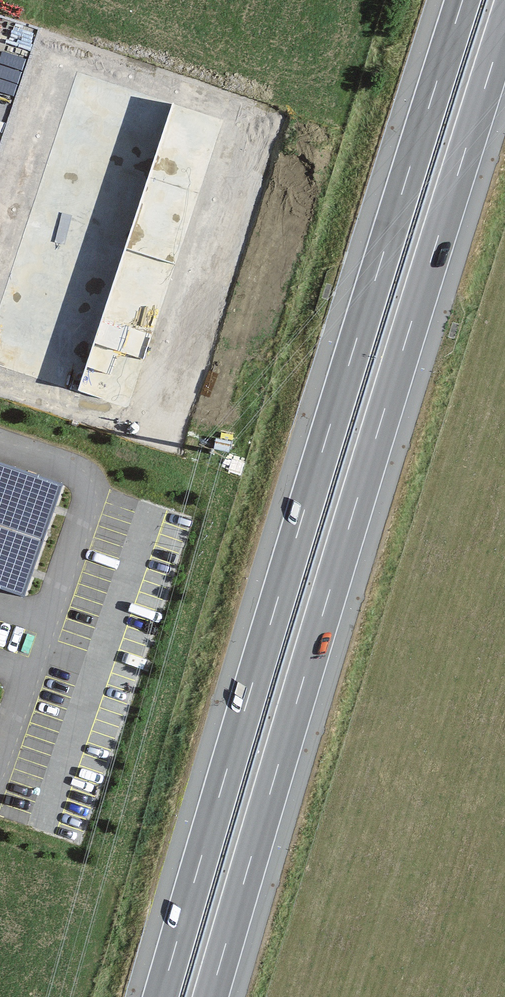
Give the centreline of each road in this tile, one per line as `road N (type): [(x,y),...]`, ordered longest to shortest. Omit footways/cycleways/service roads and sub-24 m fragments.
road 1 (motorway): [(462,0),(160,996)]
road 2 (motorway): [(209,996),(504,22)]

